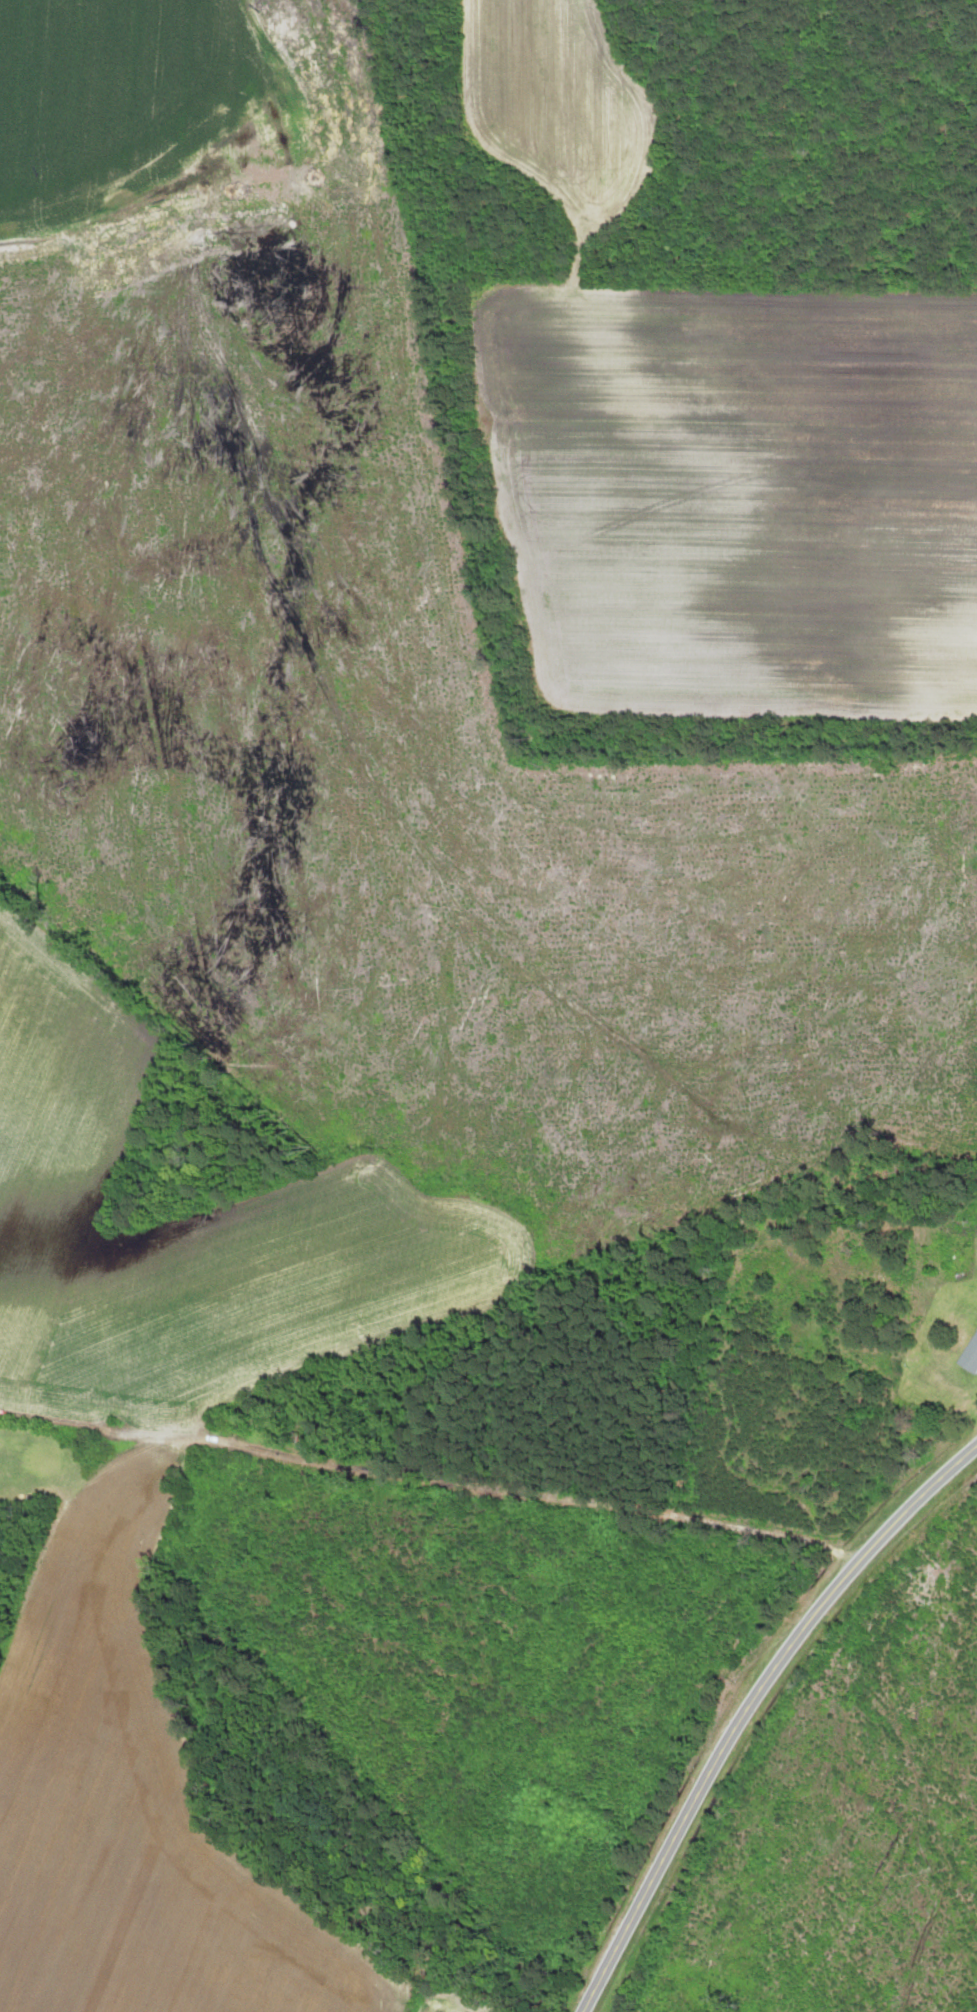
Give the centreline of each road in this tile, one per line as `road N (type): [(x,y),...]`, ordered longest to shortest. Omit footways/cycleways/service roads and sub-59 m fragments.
road 1 (secondary): [(585,2011),(756,1685),(891,1525),(976,1449)]

